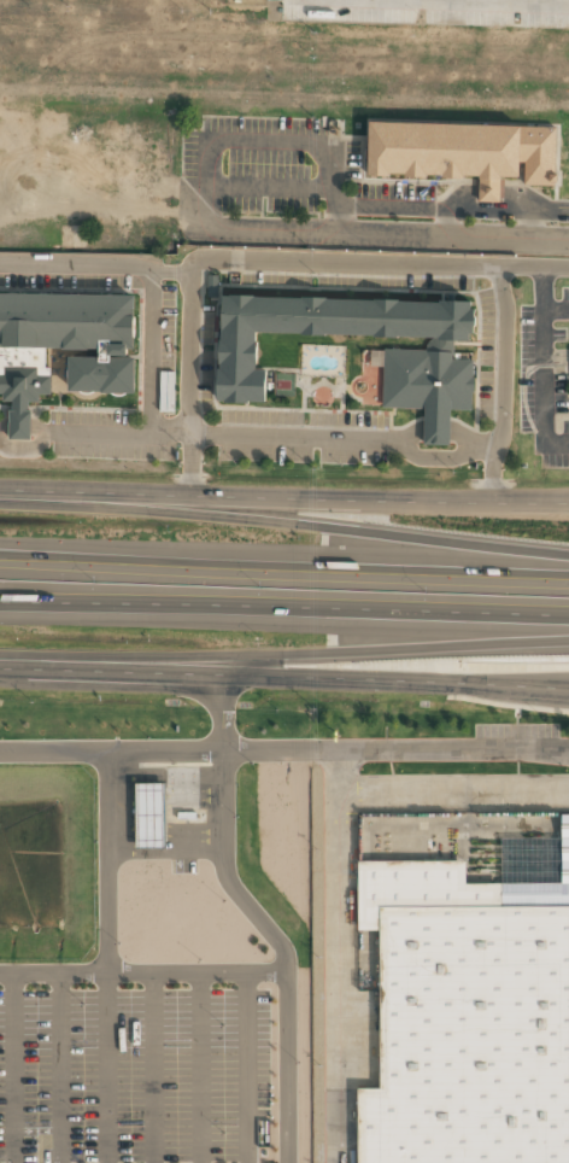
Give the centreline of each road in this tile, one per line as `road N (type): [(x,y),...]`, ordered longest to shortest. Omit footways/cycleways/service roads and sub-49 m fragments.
road 1 (motorway): [(568,557),(223,515),(0,502)]
road 2 (motorway): [(0,663),(345,658),(568,644)]
road 3 (motorway): [(568,566),(0,545)]
road 4 (motorway): [(0,610),(568,627)]
road 5 (secondary): [(568,501),(0,489)]
road 6 (secondary): [(0,667),(500,684)]

